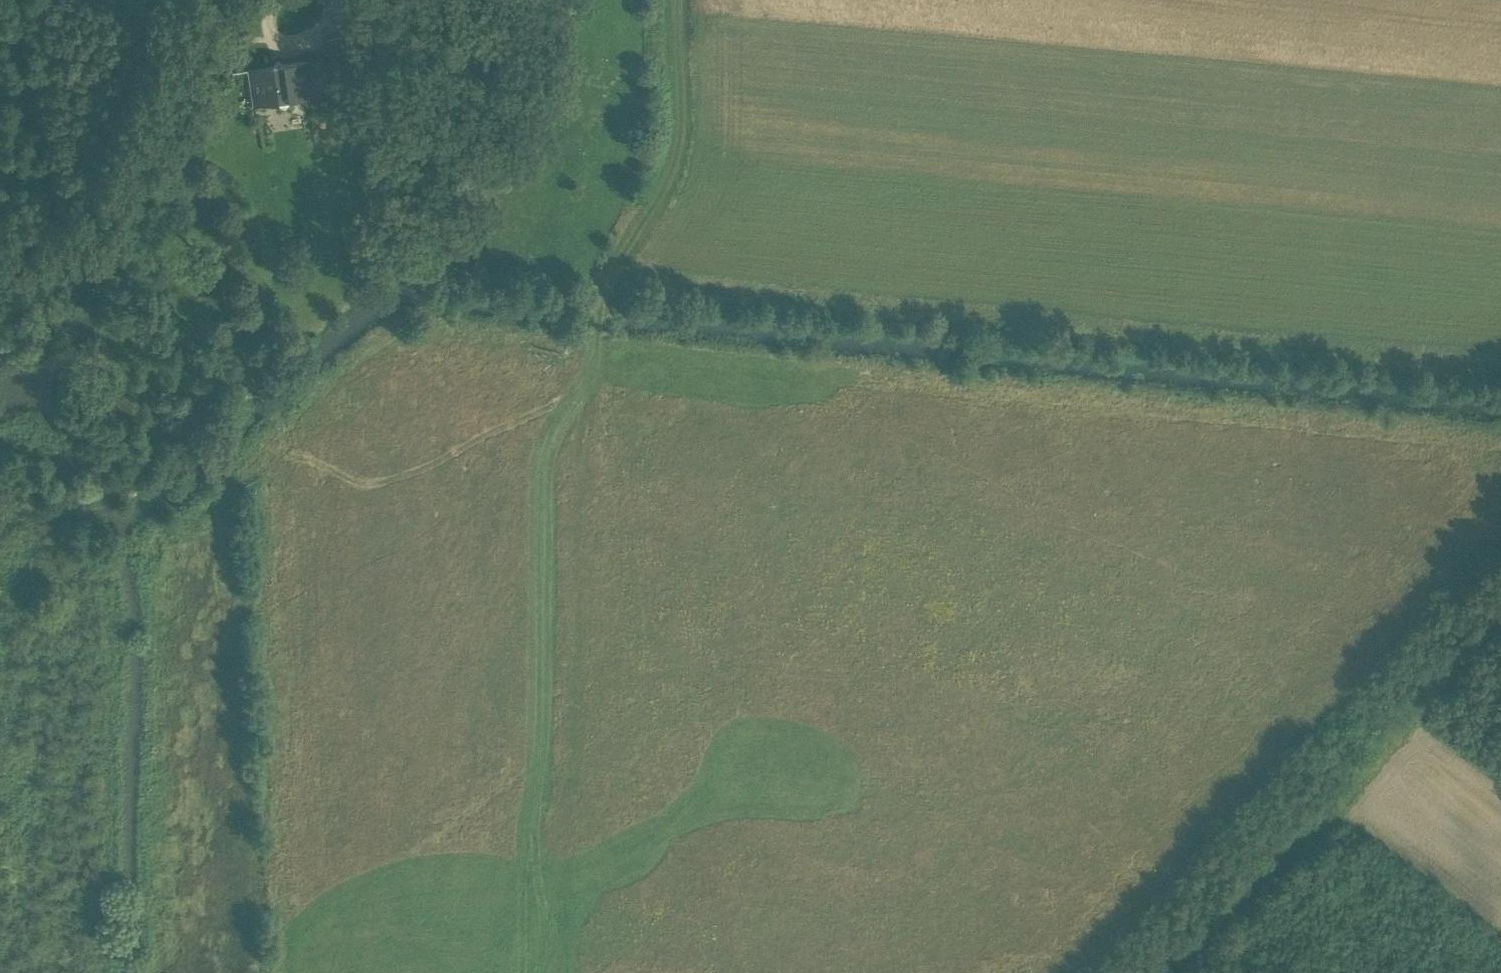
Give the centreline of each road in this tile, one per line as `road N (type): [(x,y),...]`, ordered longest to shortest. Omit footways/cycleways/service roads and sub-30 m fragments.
road 1 (track): [(1148,972),(1500,614)]

